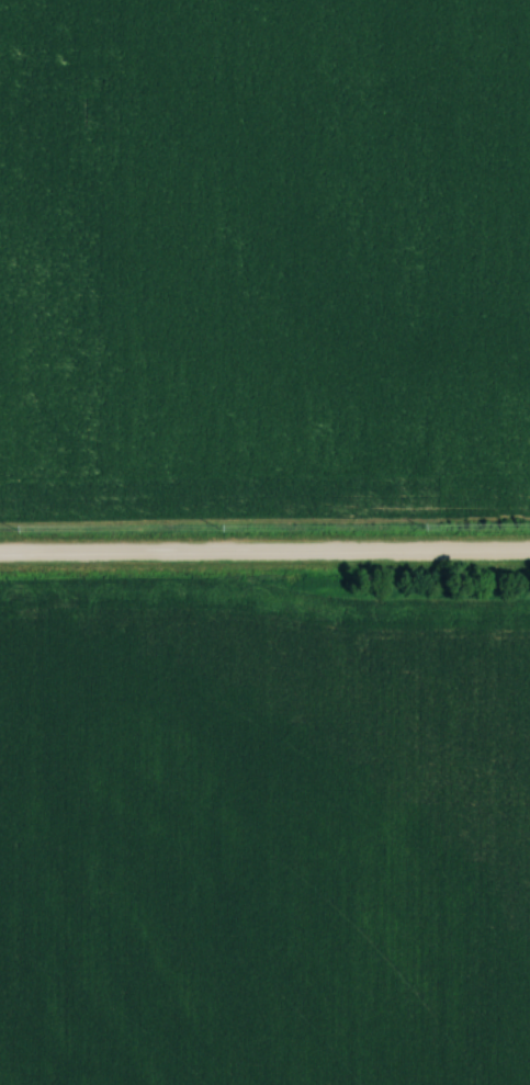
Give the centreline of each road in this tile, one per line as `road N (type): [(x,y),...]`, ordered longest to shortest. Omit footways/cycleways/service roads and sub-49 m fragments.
road 1 (tertiary): [(529,553),(0,555)]

